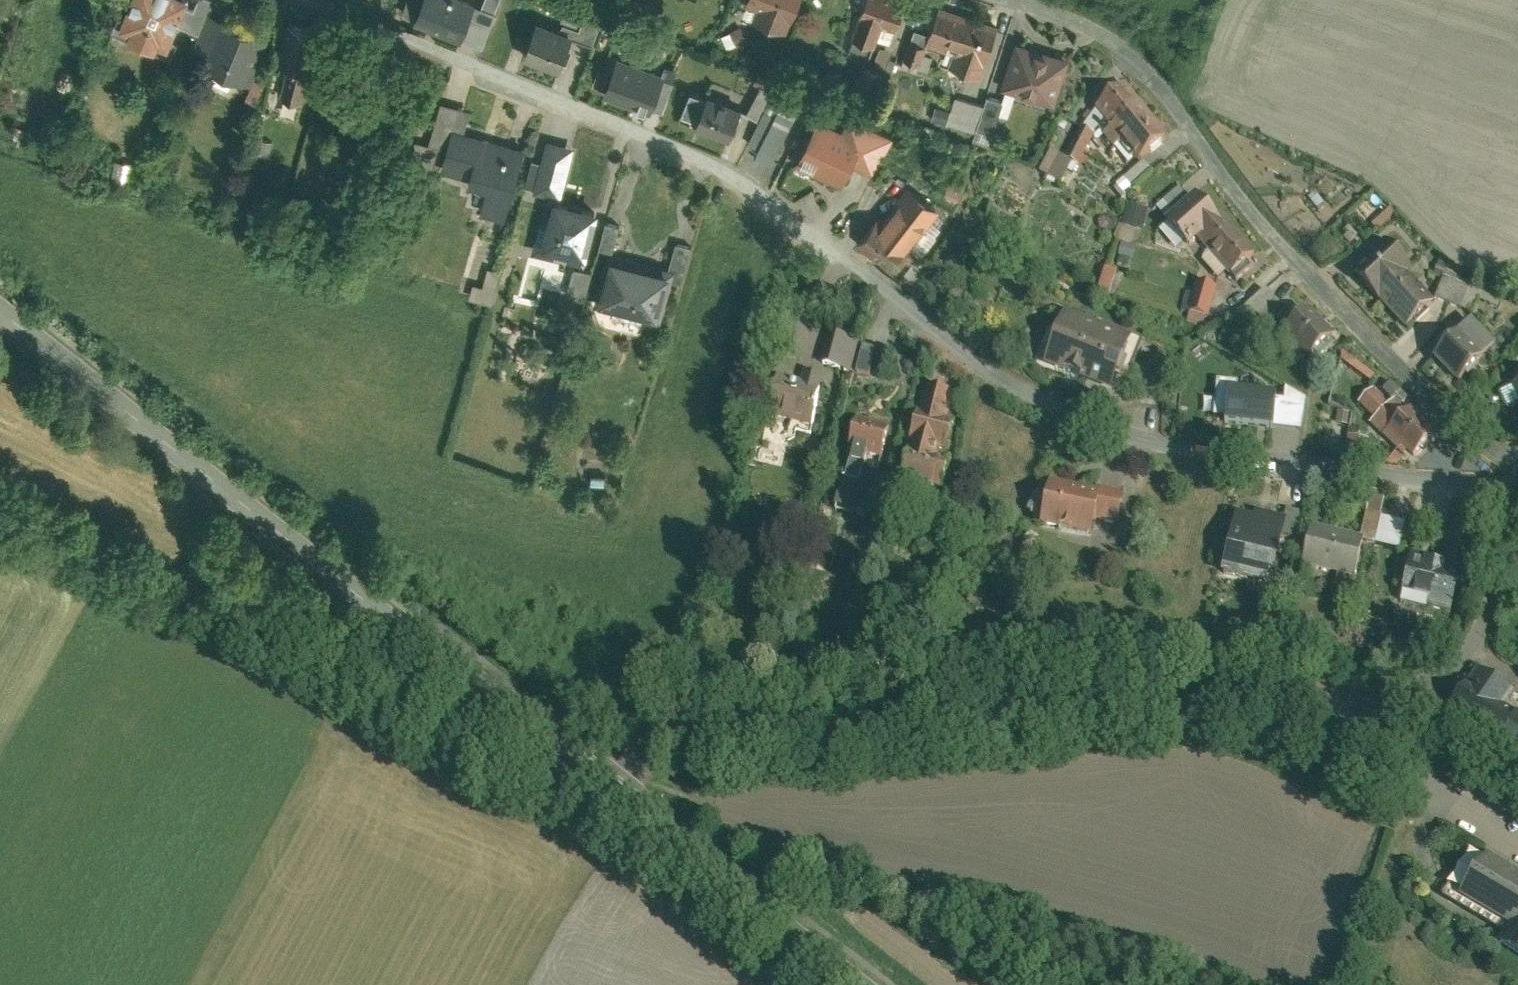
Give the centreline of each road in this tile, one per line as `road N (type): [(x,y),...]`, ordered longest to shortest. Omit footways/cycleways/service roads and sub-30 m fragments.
road 1 (residential): [(1517,476),(1473,488),(1227,459),(1159,449),(1058,411),(985,370),(776,202),(690,145),(333,0)]
road 2 (residential): [(1517,497),(1477,643),(1446,672),(1392,697),(653,752),(612,789)]
road 3 (tertiary): [(0,302),(612,789)]
road 4 (residential): [(1014,0),(1085,25),(1161,78),(1222,169),(1308,273),(1517,467)]
road 5 (track): [(584,769),(535,780),(449,768),(0,529)]
road 6 (tertiary): [(612,789),(862,984)]

